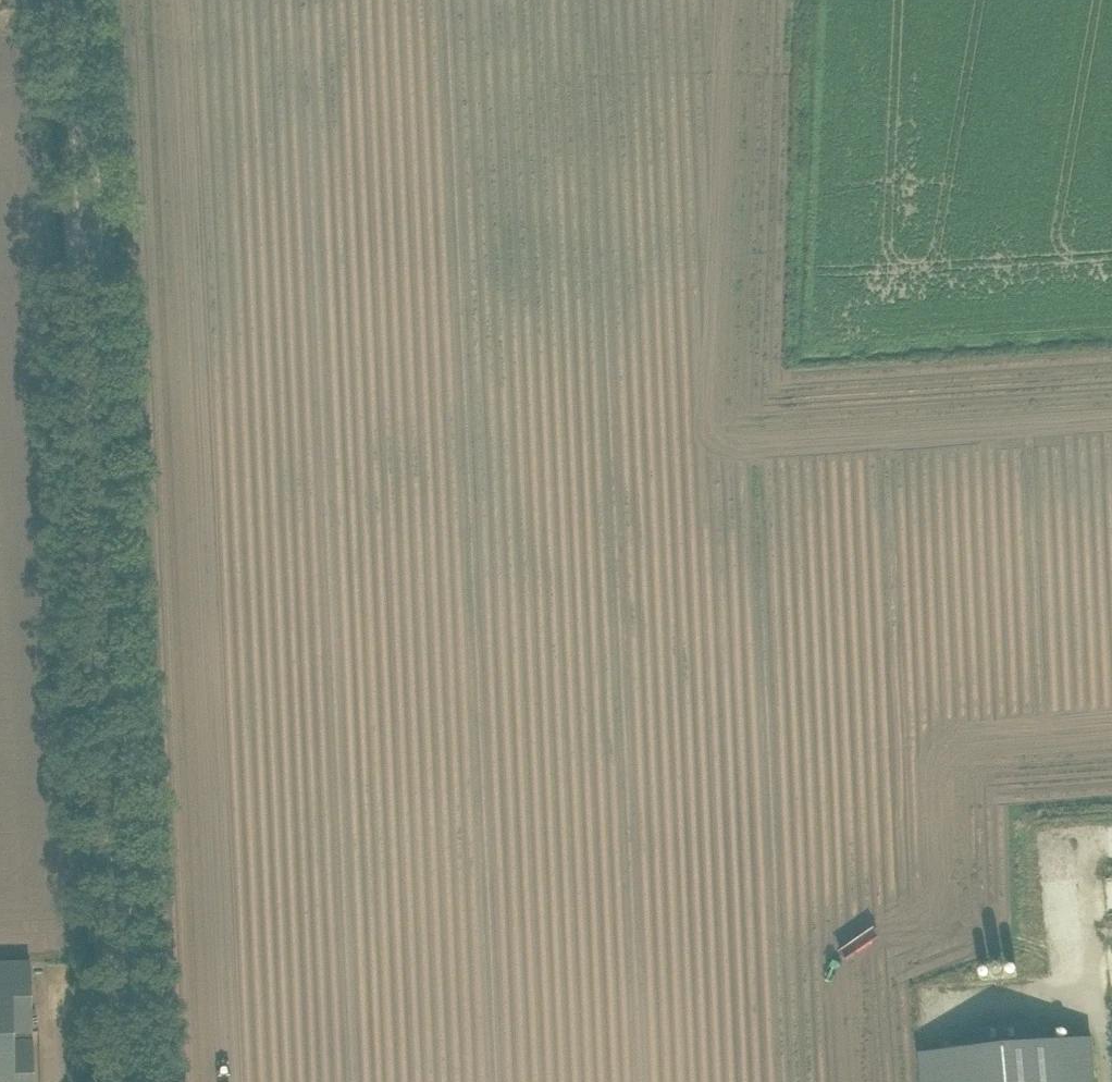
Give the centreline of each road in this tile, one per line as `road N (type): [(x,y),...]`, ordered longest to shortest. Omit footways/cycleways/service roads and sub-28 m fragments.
road 1 (unclassified): [(136,1081),(85,0)]

